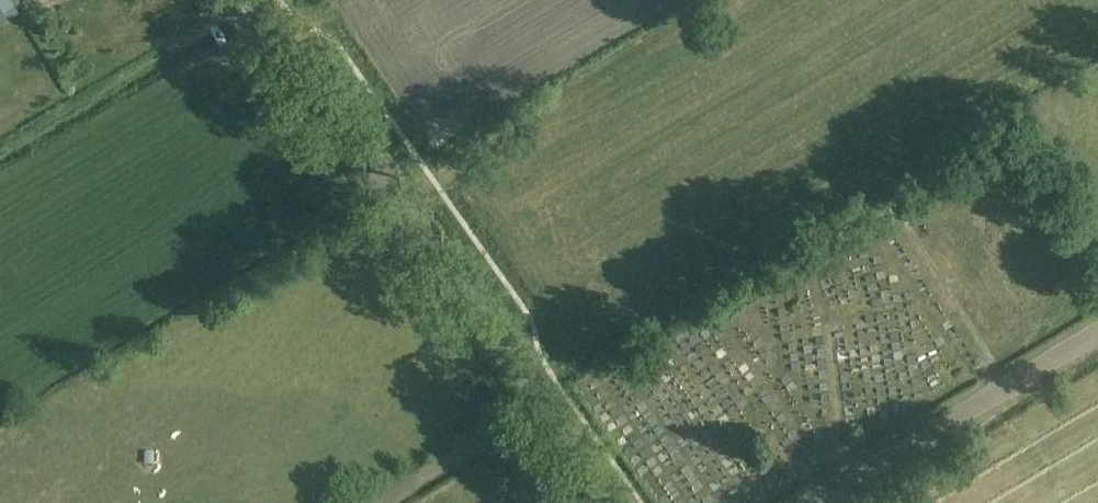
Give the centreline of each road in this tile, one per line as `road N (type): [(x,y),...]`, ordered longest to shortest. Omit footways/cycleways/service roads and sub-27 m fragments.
road 1 (tertiary): [(616,502),(252,0)]
road 2 (residential): [(812,502),(1097,333)]

